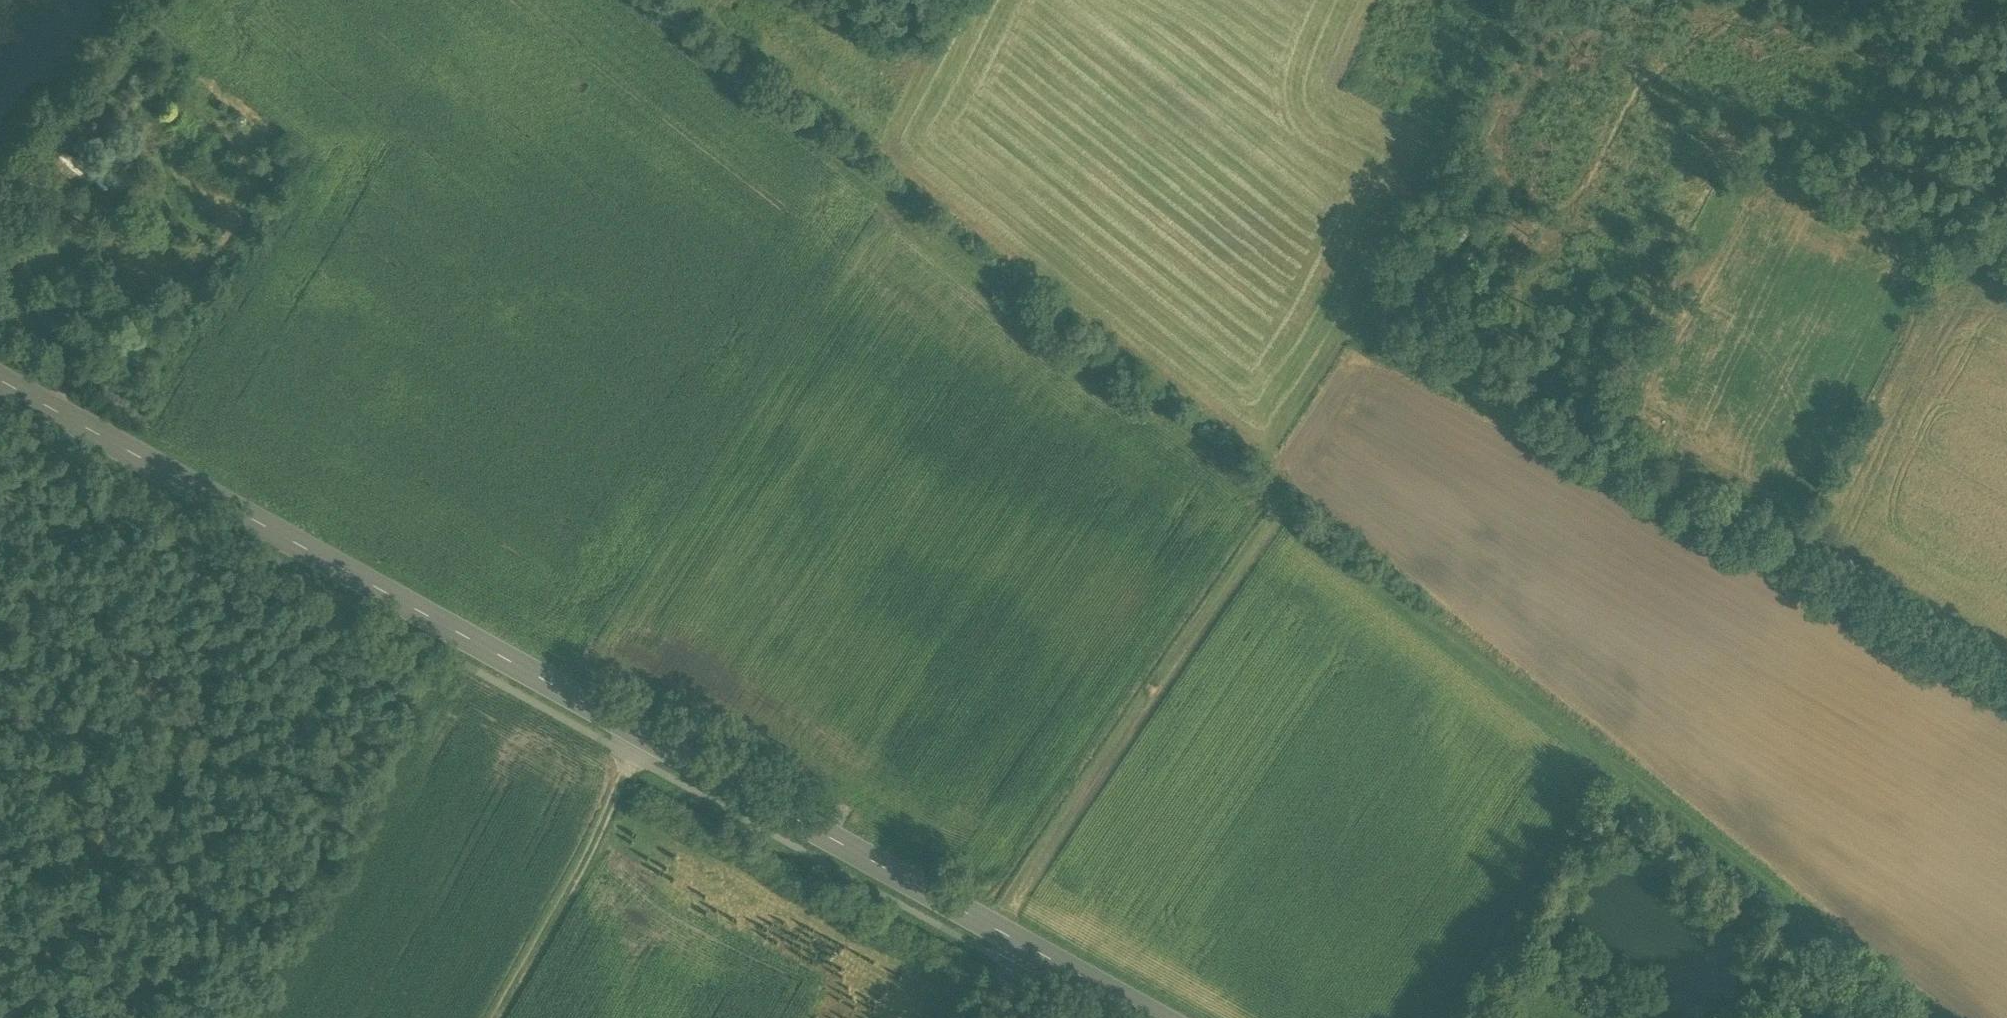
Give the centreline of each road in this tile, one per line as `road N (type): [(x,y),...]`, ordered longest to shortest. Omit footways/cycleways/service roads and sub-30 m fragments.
road 1 (tertiary): [(0,380),(1022,947)]
road 2 (tertiary): [(1022,947),(1151,1017)]

